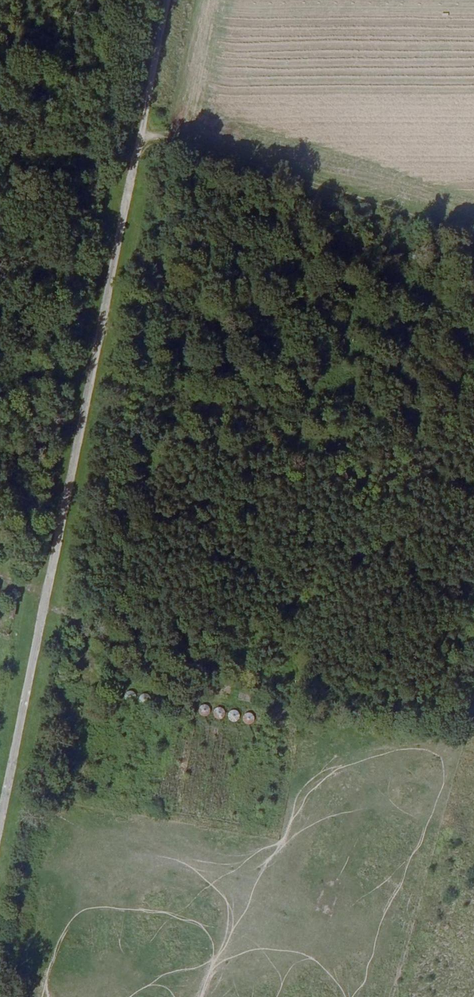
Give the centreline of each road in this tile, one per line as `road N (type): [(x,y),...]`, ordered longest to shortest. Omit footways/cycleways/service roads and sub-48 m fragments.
road 1 (unclassified): [(163,0),(43,595)]
road 2 (track): [(136,135),(473,241)]
road 3 (track): [(266,712),(107,683),(87,667),(70,619),(39,616)]
road 4 (unclassified): [(43,595),(0,803)]

